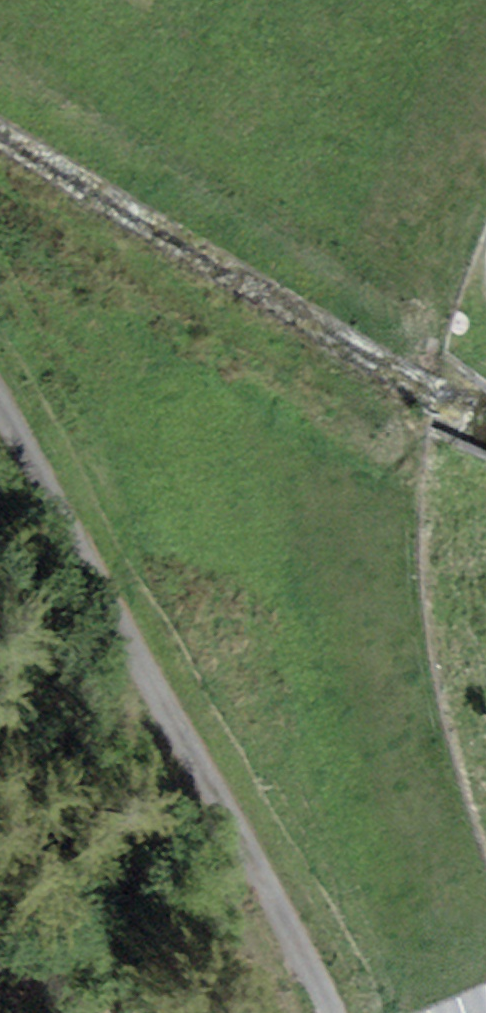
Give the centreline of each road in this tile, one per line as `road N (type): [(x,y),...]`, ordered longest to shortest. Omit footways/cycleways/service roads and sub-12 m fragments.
road 1 (tertiary): [(465,1012),(356,727),(346,564),(353,438),(407,271),(485,92)]
road 2 (residential): [(331,1012),(0,409)]

